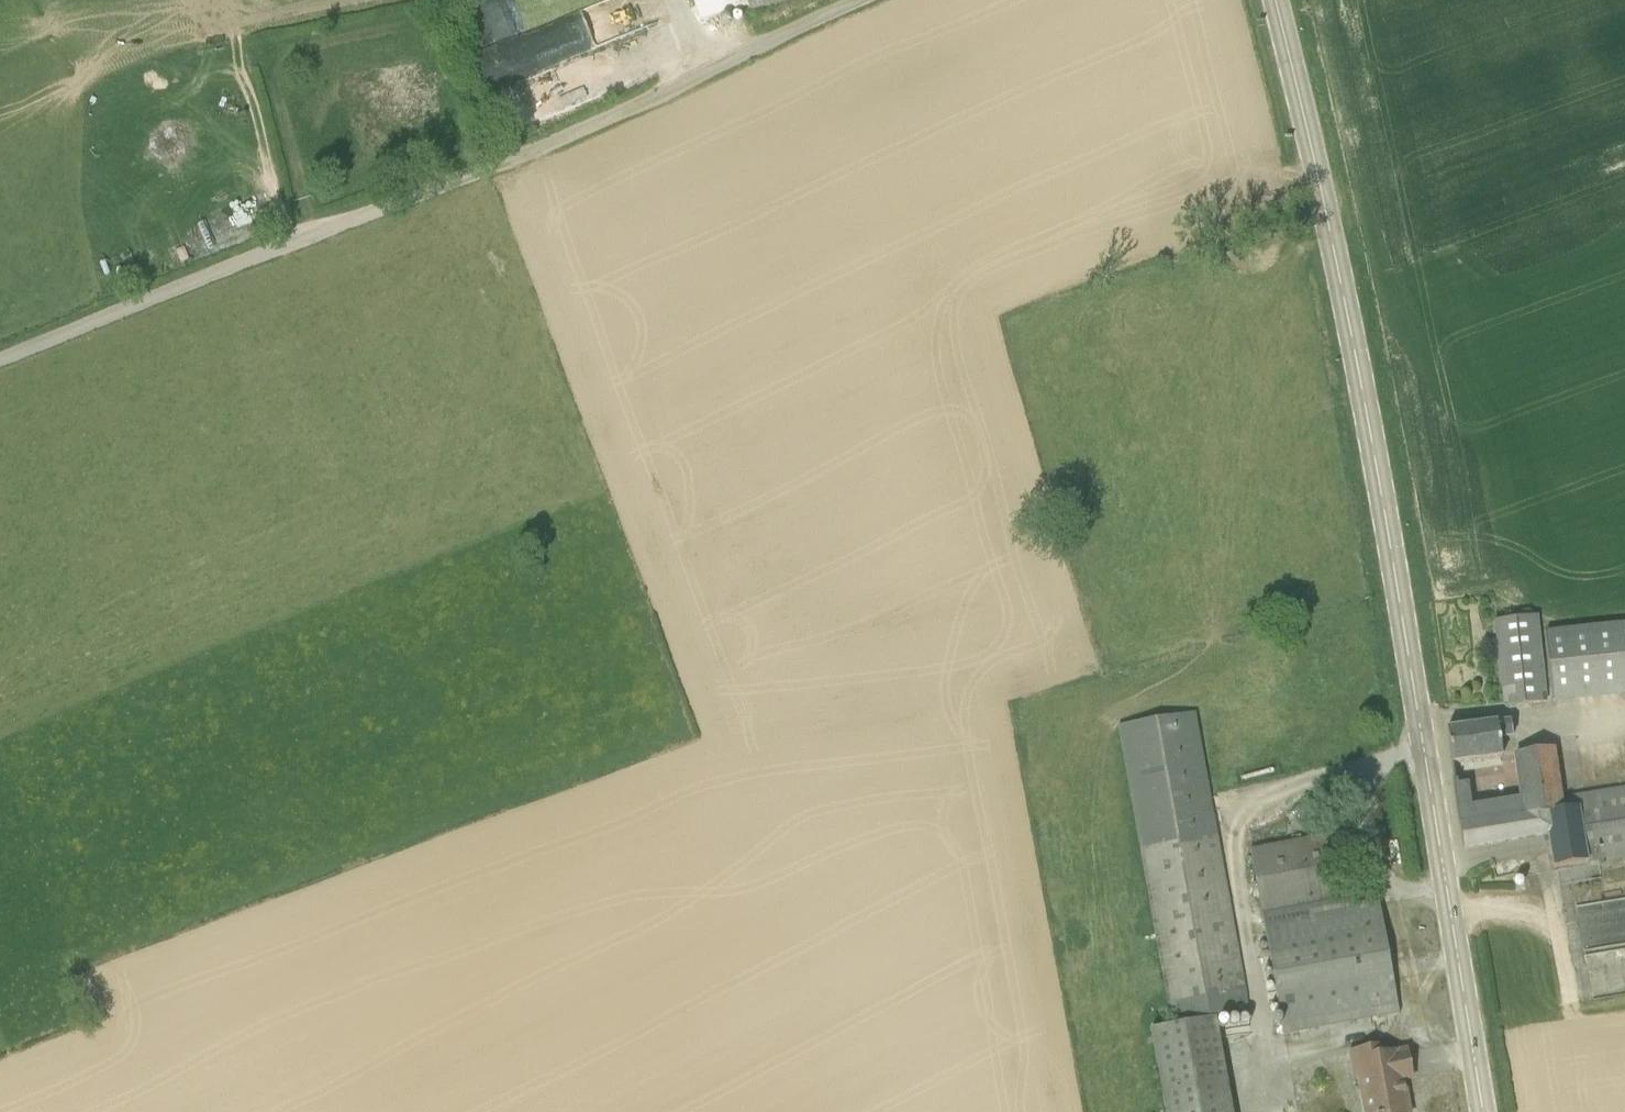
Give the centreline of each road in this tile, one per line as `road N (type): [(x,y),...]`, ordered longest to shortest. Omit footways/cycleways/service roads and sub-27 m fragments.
road 1 (secondary): [(1275,0),(1366,412),(1483,1111)]
road 2 (unclassified): [(0,354),(517,157),(856,0)]

